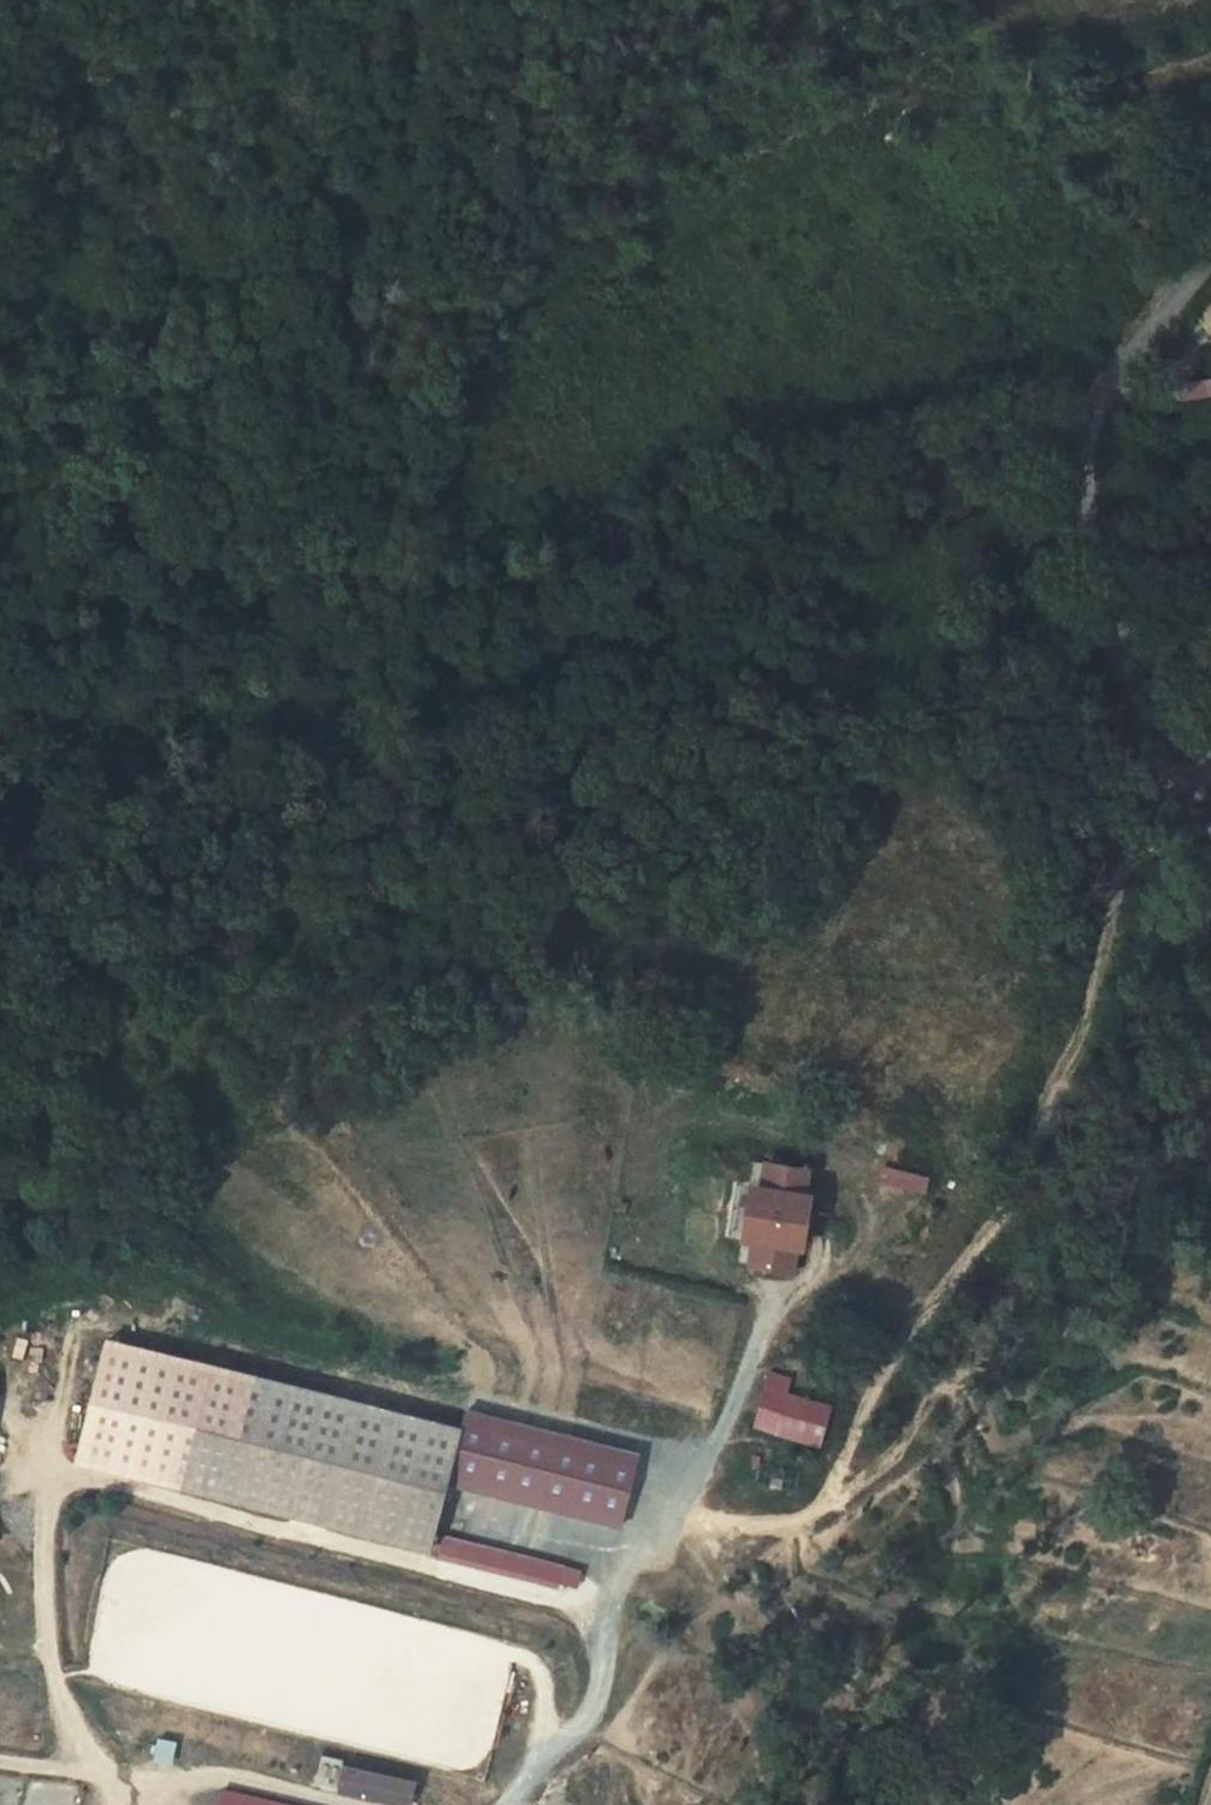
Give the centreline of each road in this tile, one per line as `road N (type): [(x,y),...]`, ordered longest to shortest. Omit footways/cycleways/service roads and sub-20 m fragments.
road 1 (unclassified): [(1210,769),(1194,785),(1158,763),(1125,696),(1088,451),(1107,390),(1210,252)]

